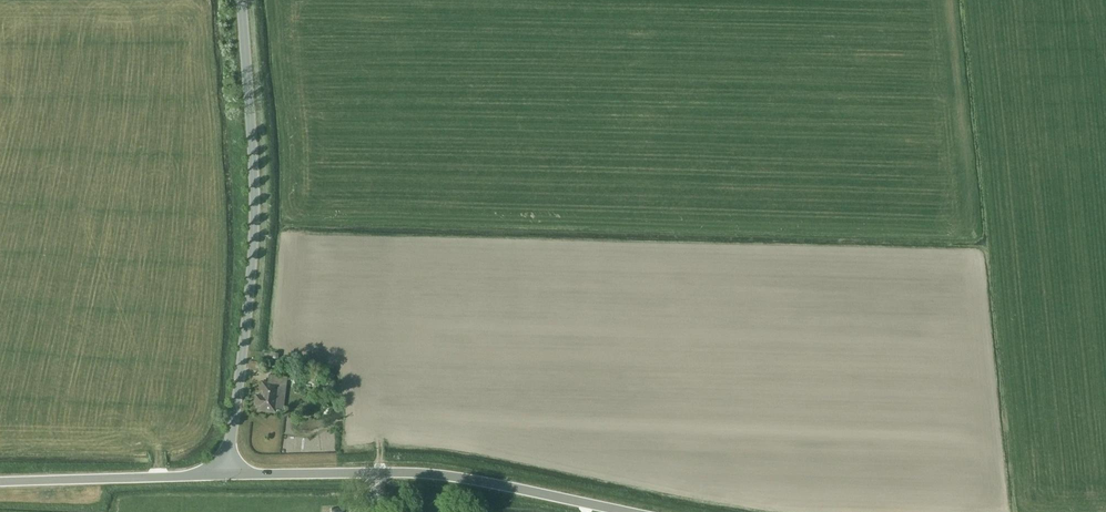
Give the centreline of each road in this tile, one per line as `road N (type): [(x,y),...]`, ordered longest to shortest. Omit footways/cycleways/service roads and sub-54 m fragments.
road 1 (tertiary): [(228,475),(254,220),(241,0)]
road 2 (tertiary): [(630,511),(439,474),(228,475)]
road 3 (tertiary): [(0,482),(228,475)]

